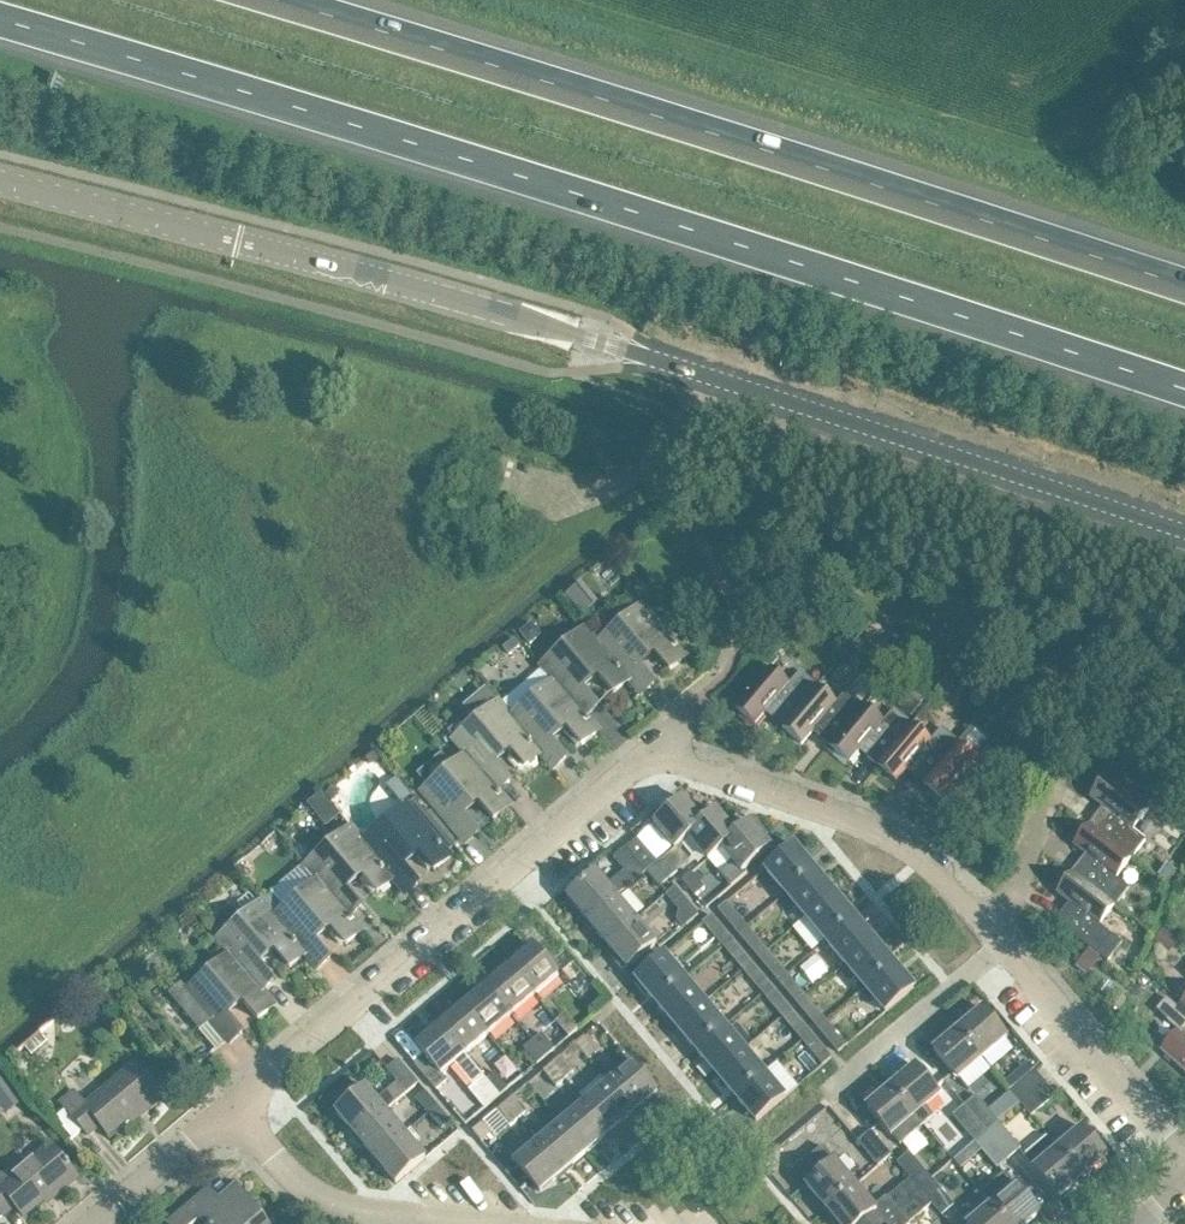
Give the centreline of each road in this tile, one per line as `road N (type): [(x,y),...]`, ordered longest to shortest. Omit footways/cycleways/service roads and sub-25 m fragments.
road 1 (motorway): [(0,21),(1184,388)]
road 2 (unclassified): [(1184,536),(600,342),(0,181)]
road 3 (motorway): [(1184,286),(277,0)]
road 4 (residential): [(231,1107),(658,747)]
road 5 (residential): [(658,747),(912,847),(990,927)]
road 6 (residential): [(482,1223),(349,1209),(312,1191),(231,1107)]
road 7 (residential): [(1004,943),(1184,1146)]
road 8 (residential): [(1004,943),(826,1093)]
road 9 (residential): [(990,927),(1075,741)]
road 10 (residential): [(90,1223),(231,1107)]

